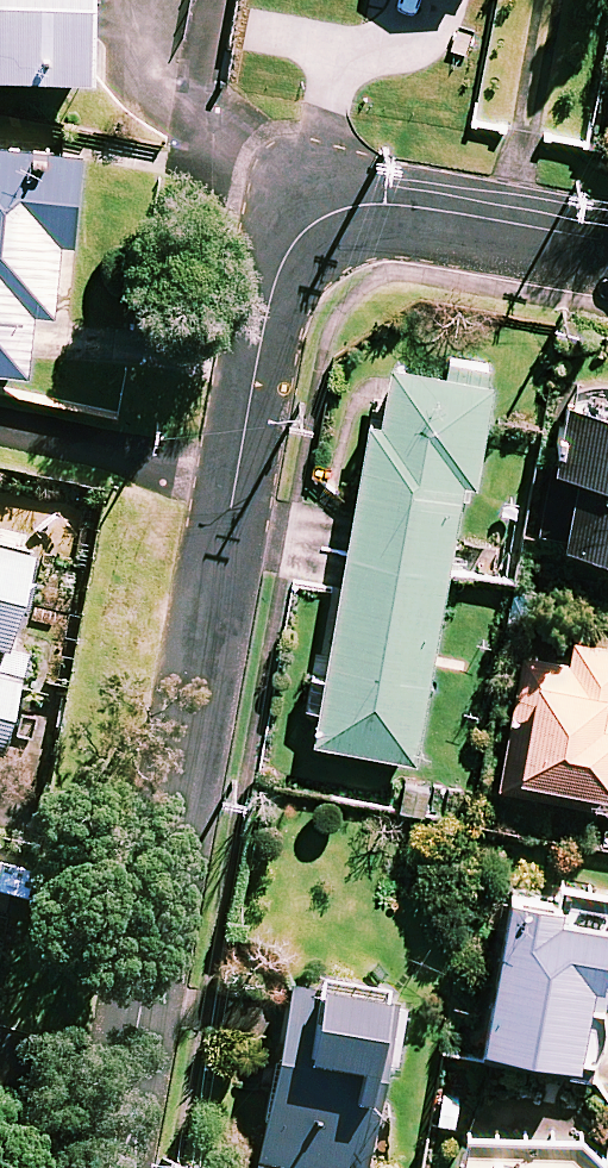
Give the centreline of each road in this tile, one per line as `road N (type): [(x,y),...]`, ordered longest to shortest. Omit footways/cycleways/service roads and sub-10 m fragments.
road 1 (residential): [(607,243),(363,201),(325,206),(295,225),(282,248),(108,1167)]

